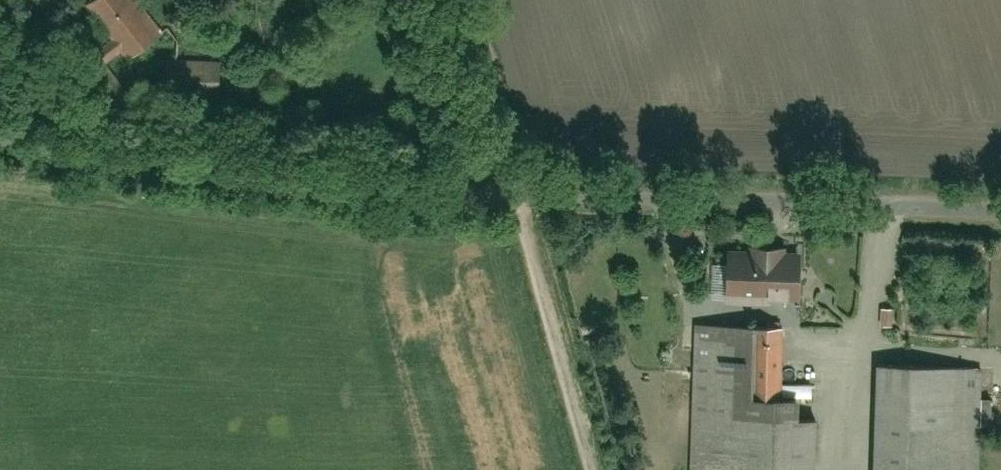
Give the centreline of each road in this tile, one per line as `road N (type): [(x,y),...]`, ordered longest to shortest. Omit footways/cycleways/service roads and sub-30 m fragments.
road 1 (residential): [(0,140),(513,192)]
road 2 (residential): [(513,192),(1000,211)]
road 3 (track): [(513,192),(593,469)]
road 4 (residential): [(513,192),(458,0)]

